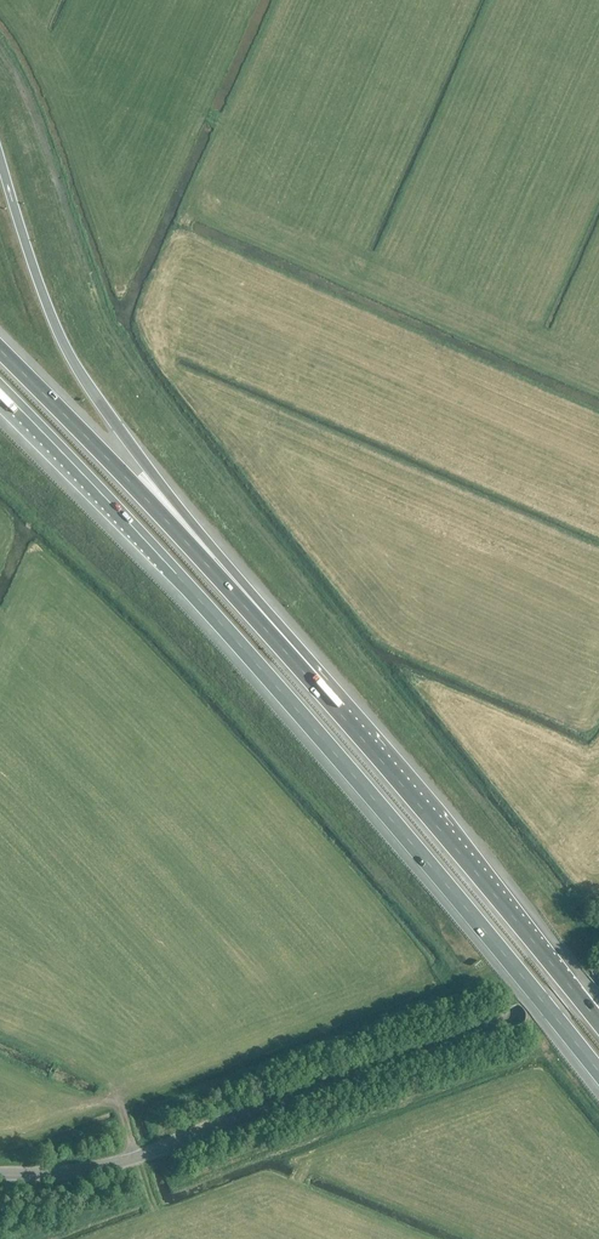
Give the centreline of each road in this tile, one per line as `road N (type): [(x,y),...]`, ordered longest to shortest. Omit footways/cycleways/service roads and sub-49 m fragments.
road 1 (motorway): [(0,390),(339,758),(598,1073)]
road 2 (tertiary): [(0,1172),(85,1169),(159,1151),(598,986)]
road 3 (motorway): [(320,692),(80,374),(50,312),(0,158)]
road 4 (motorway): [(320,692),(0,350)]
road 5 (motorway): [(598,1023),(320,692)]

